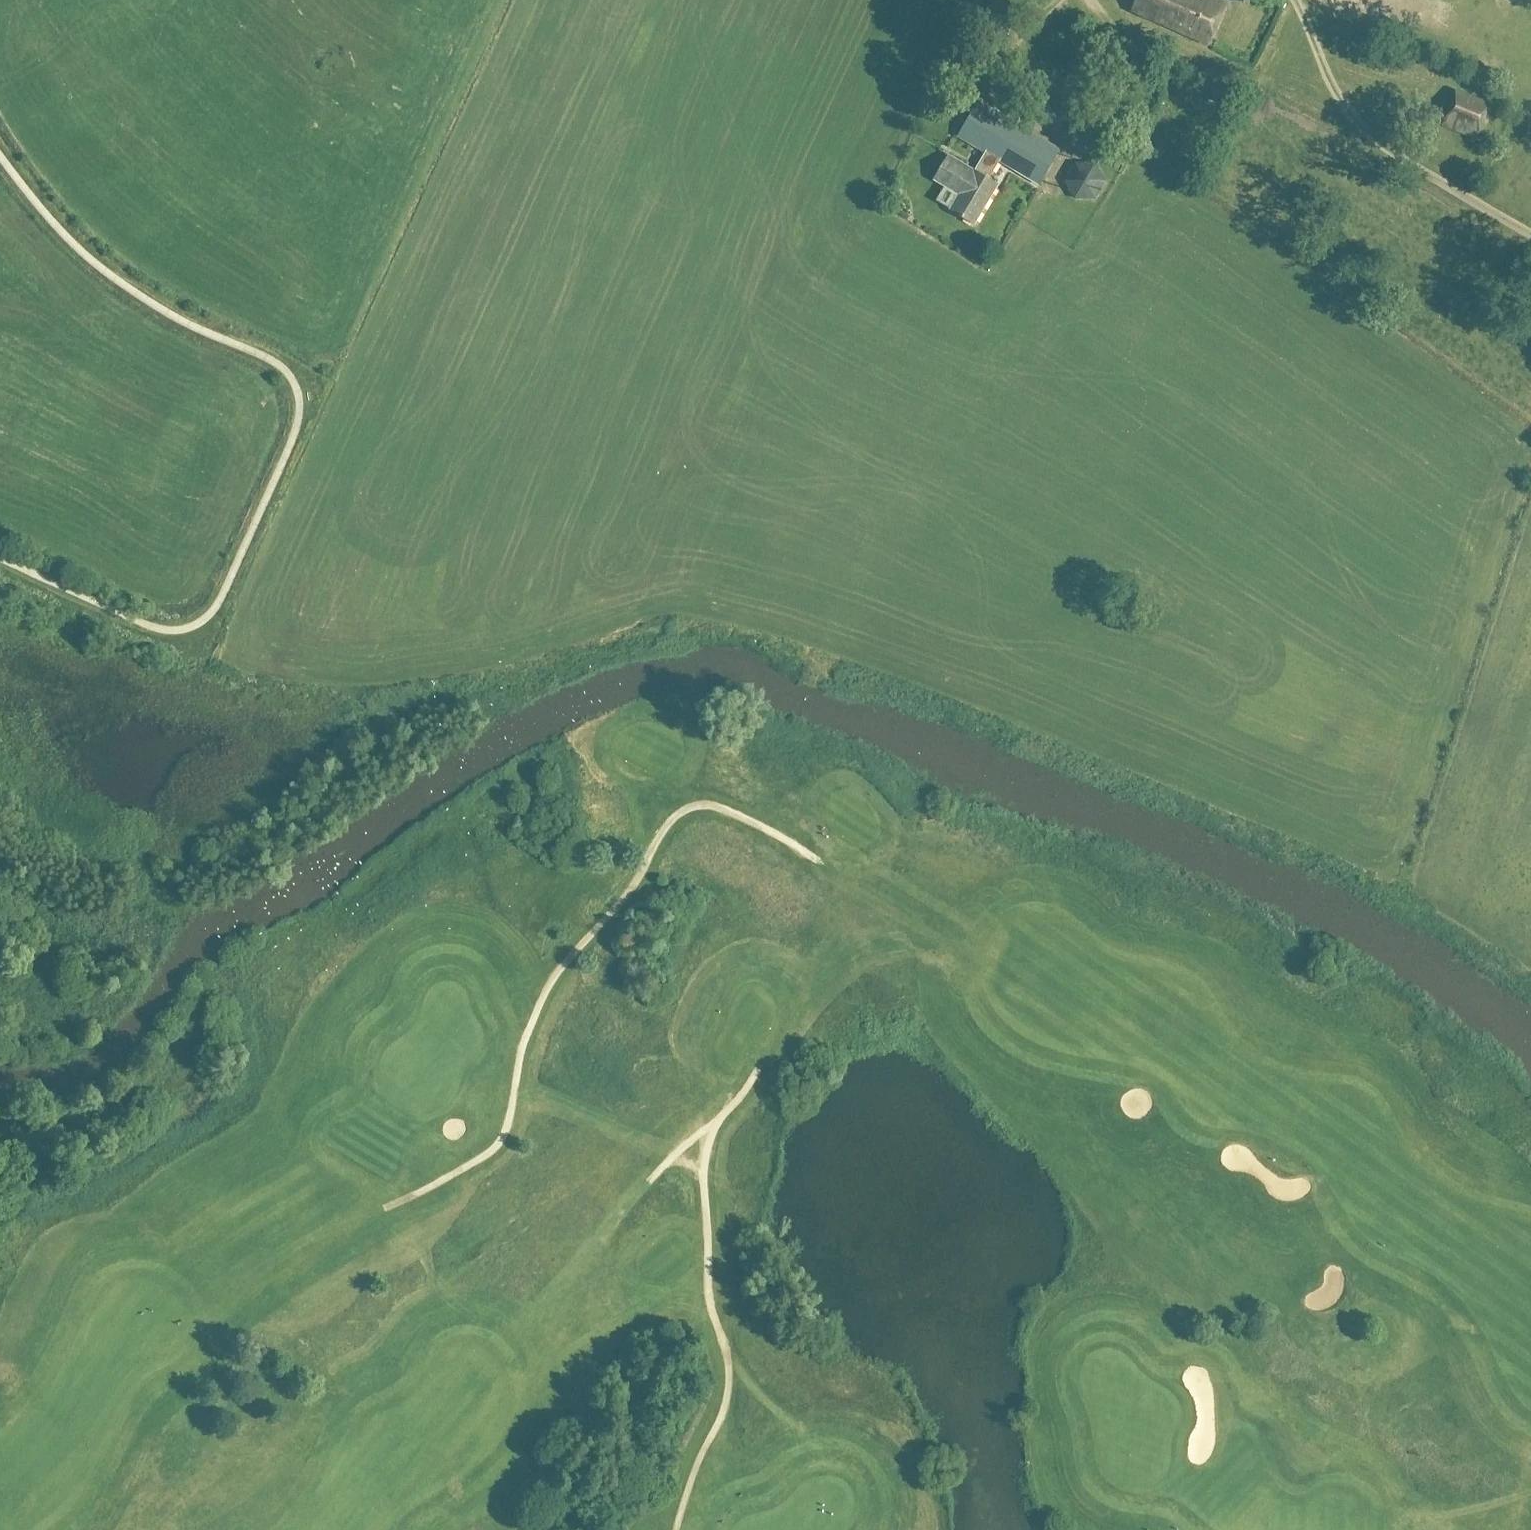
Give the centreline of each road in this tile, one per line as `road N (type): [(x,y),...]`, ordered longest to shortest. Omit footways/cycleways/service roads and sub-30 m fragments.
road 1 (track): [(1296,0),(1329,86),(1360,127),(1530,233)]

